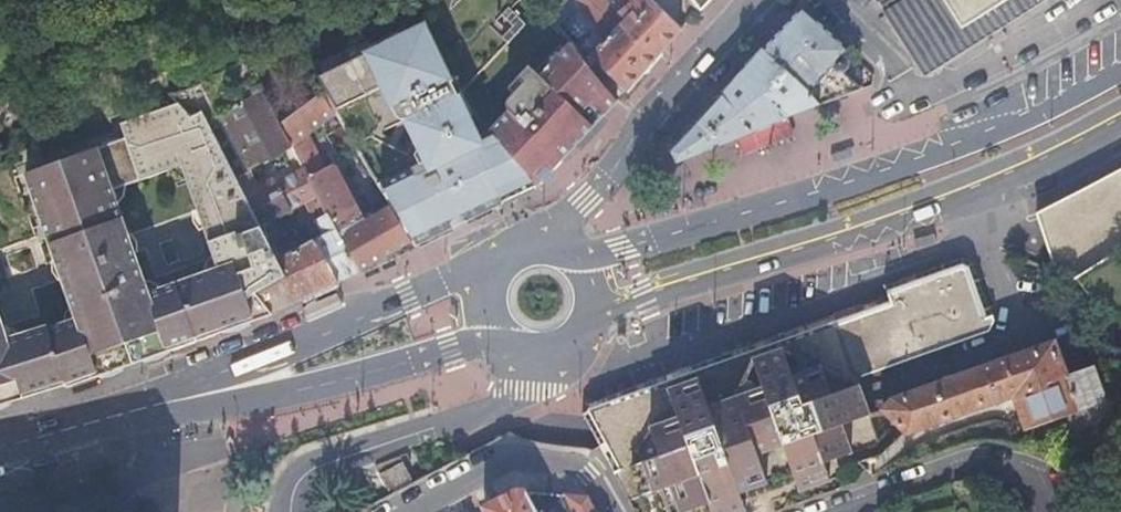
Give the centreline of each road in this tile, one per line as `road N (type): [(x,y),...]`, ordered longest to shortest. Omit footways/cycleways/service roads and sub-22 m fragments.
road 1 (primary): [(1120,60),(918,160),(573,258)]
road 2 (primary): [(587,321),(980,194)]
road 3 (primary): [(490,266),(149,409)]
road 4 (primary): [(149,409),(317,386),(449,348),(504,344)]
road 5 (unclassified): [(752,0),(684,72),(608,174),(539,244)]
road 6 (residential): [(526,352),(526,391),(511,401),(302,470),(284,493),(283,511)]
road 7 (residential): [(986,210),(1028,332),(893,380)]
road 8 (unclassified): [(831,511),(970,465),(1020,475),(1035,489),(1039,511)]
road 9 (residential): [(410,511),(519,458),(591,471),(612,511)]
road 10 (primary): [(980,194),(1120,126)]
road 11 (primary): [(0,445),(149,409)]

